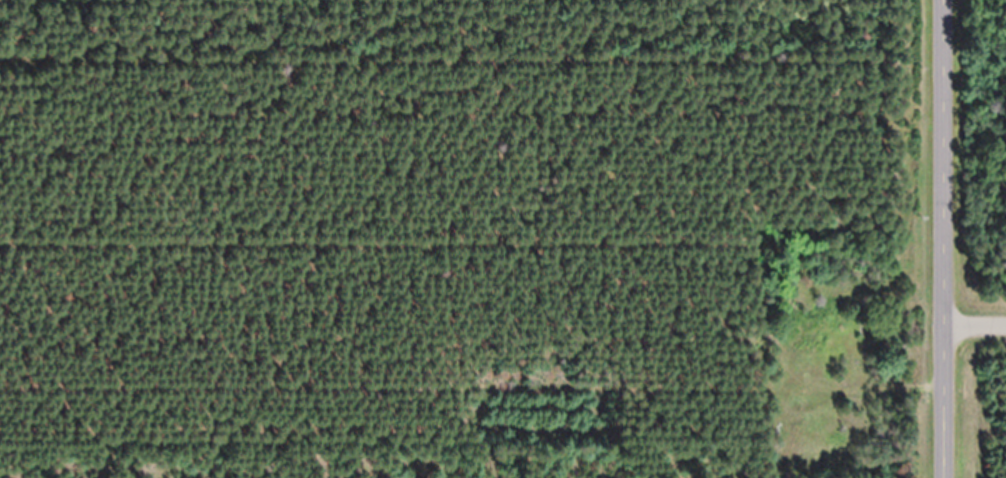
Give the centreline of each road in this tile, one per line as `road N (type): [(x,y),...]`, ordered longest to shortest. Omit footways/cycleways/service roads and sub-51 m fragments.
road 1 (residential): [(946,477),(941,0)]

